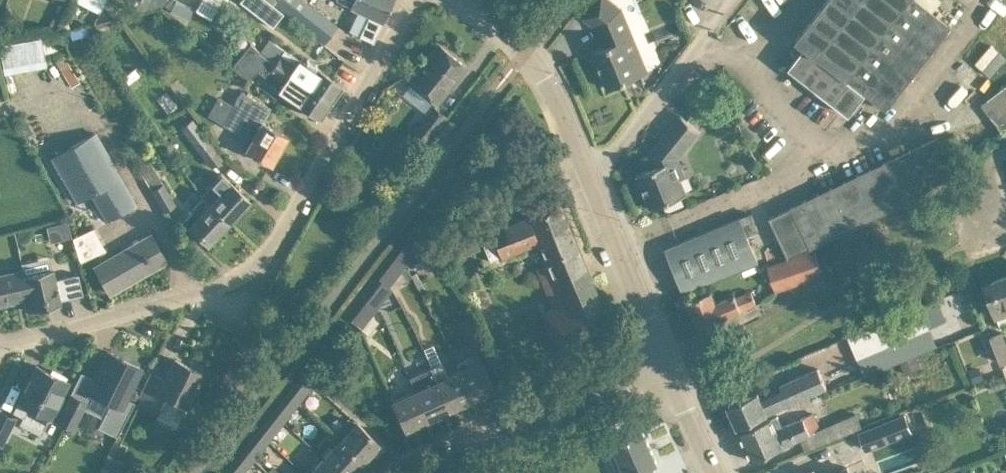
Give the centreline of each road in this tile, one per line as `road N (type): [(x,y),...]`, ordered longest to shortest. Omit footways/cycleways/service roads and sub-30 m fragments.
road 1 (residential): [(0,345),(217,287),(248,270),(286,220),(412,0)]
road 2 (tertiary): [(667,364),(549,83),(527,49),(465,0)]
road 3 (residential): [(433,472),(667,364)]

